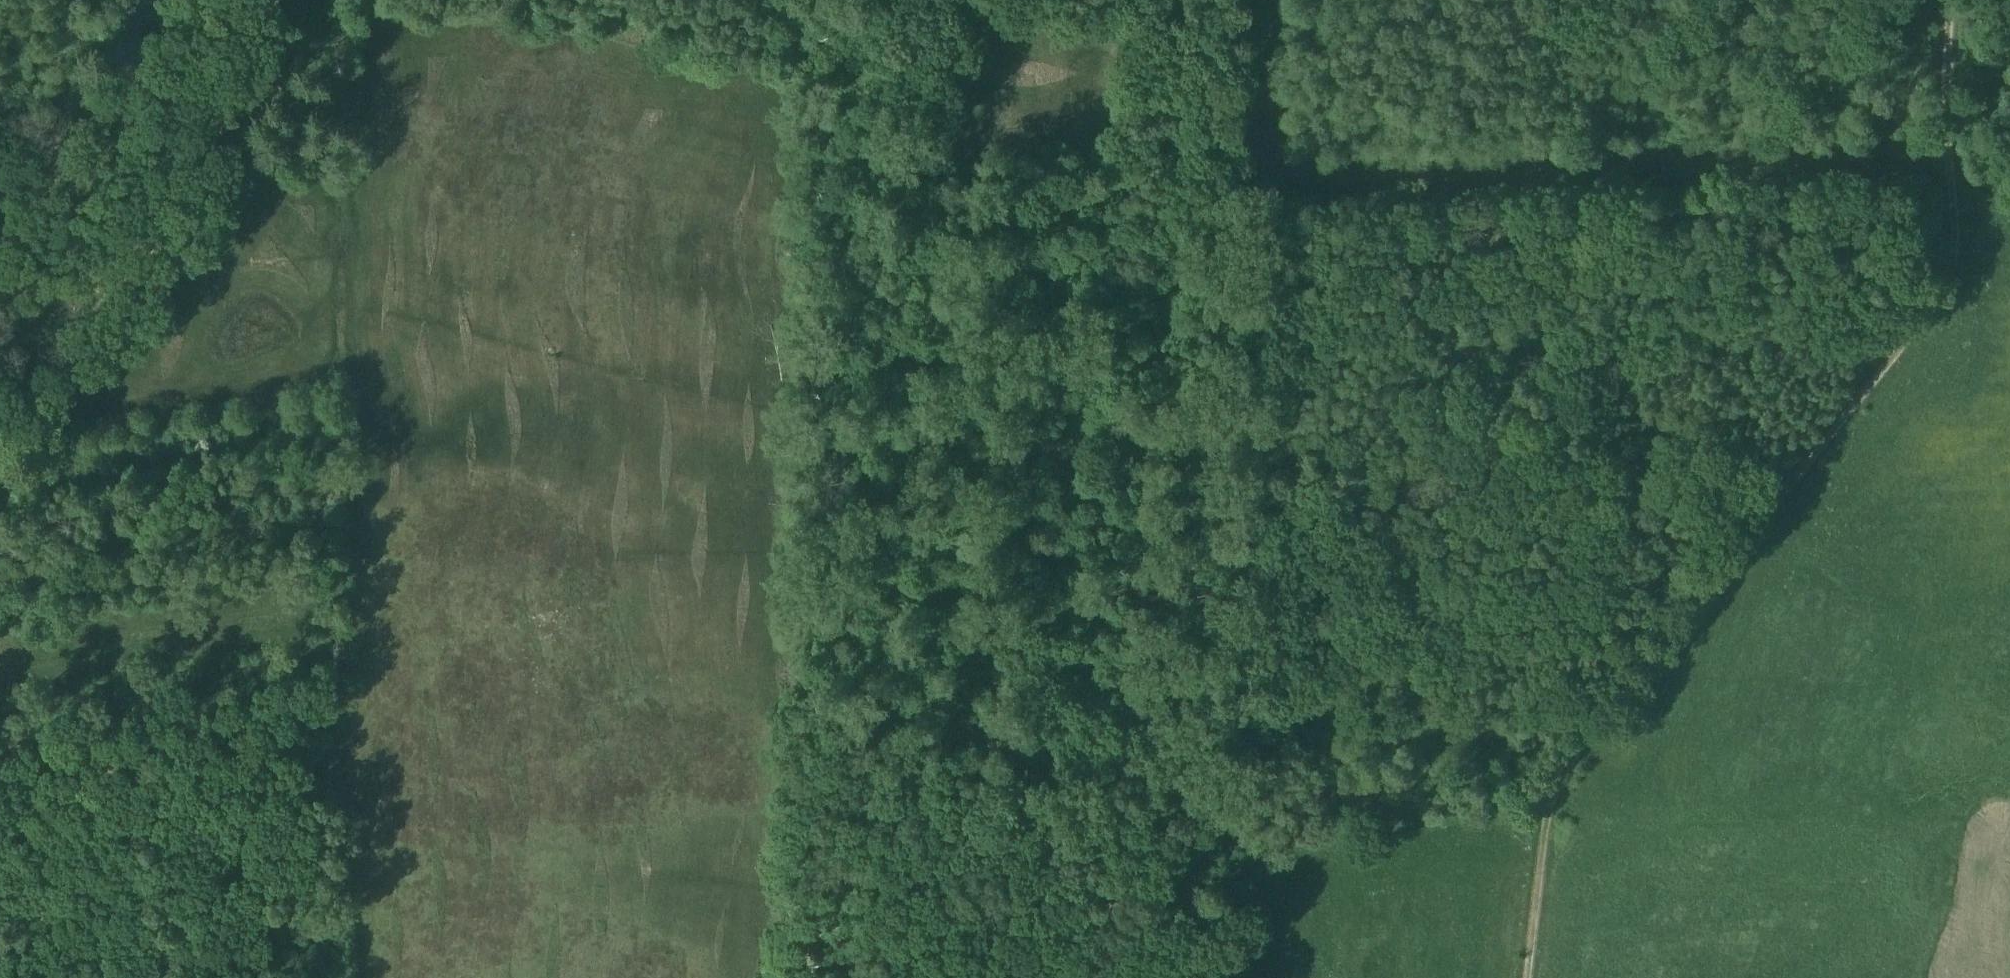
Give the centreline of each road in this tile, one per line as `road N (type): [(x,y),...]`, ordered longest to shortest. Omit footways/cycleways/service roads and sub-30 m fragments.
road 1 (track): [(1945,0),(1957,225),(1947,278),(1565,770),(1542,840),(1526,977)]
road 2 (track): [(0,432),(107,331),(160,262),(271,0)]

